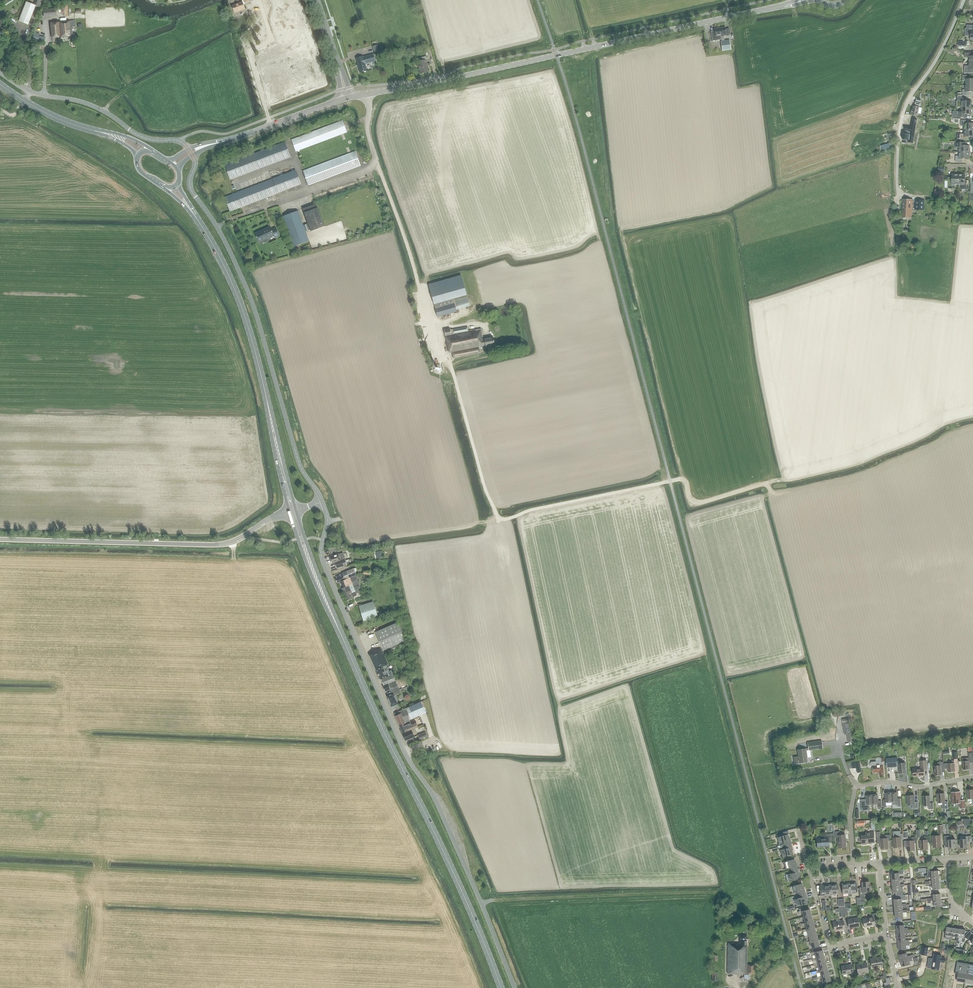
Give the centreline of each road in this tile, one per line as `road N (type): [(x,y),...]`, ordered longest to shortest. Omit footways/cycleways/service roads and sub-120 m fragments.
road 1 (unclassified): [(515,987),(323,562),(322,502)]
road 2 (tertiary): [(353,96),(772,8)]
road 3 (track): [(428,321),(440,355),(450,362),(498,520),(682,479)]
road 4 (primary): [(501,987),(338,628)]
road 5 (unclassified): [(322,502),(299,464),(242,279),(191,189),(192,155)]
road 6 (track): [(838,726),(823,696),(769,489),(693,505),(682,479)]
road 7 (tertiary): [(0,539),(218,545),(290,513)]
road 8 (track): [(481,903),(726,891)]
road 9 (residential): [(898,195),(904,112),(964,0)]
road 10 (unclassified): [(188,149),(139,136),(85,103),(33,92),(0,72)]
road 11 (residential): [(972,777),(856,787),(854,864)]
road 12 (primary): [(266,396),(238,298),(202,227)]
road 13 (track): [(271,125),(251,60),(269,38),(259,2)]
road 14 (primary): [(290,513),(338,628)]
road 15 (primary): [(338,628),(296,511)]

